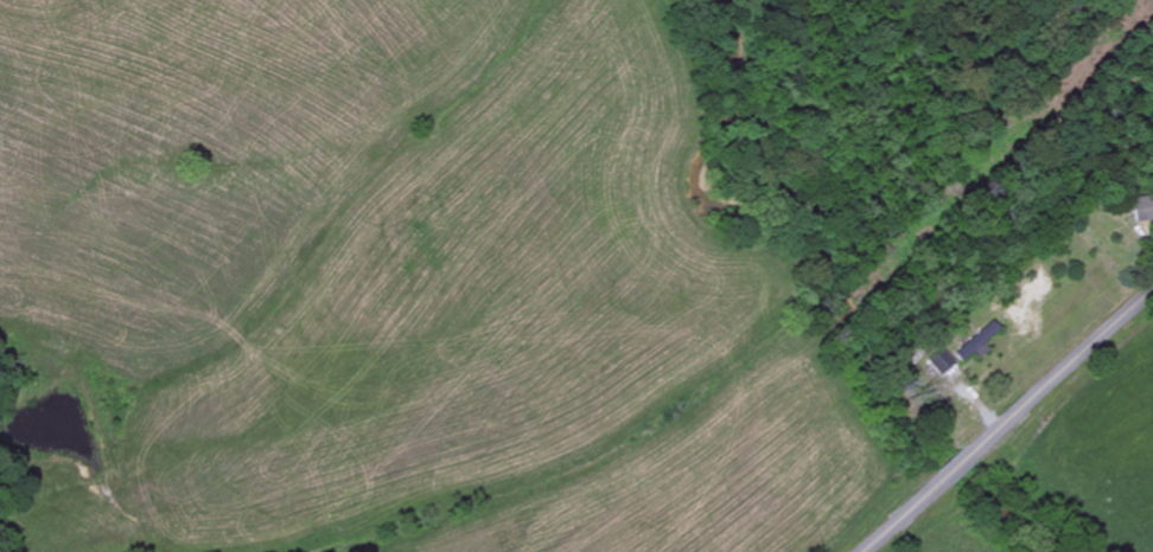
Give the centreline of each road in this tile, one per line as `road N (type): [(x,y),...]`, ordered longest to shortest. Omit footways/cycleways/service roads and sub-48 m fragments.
road 1 (tertiary): [(861,551),(1152,291)]

